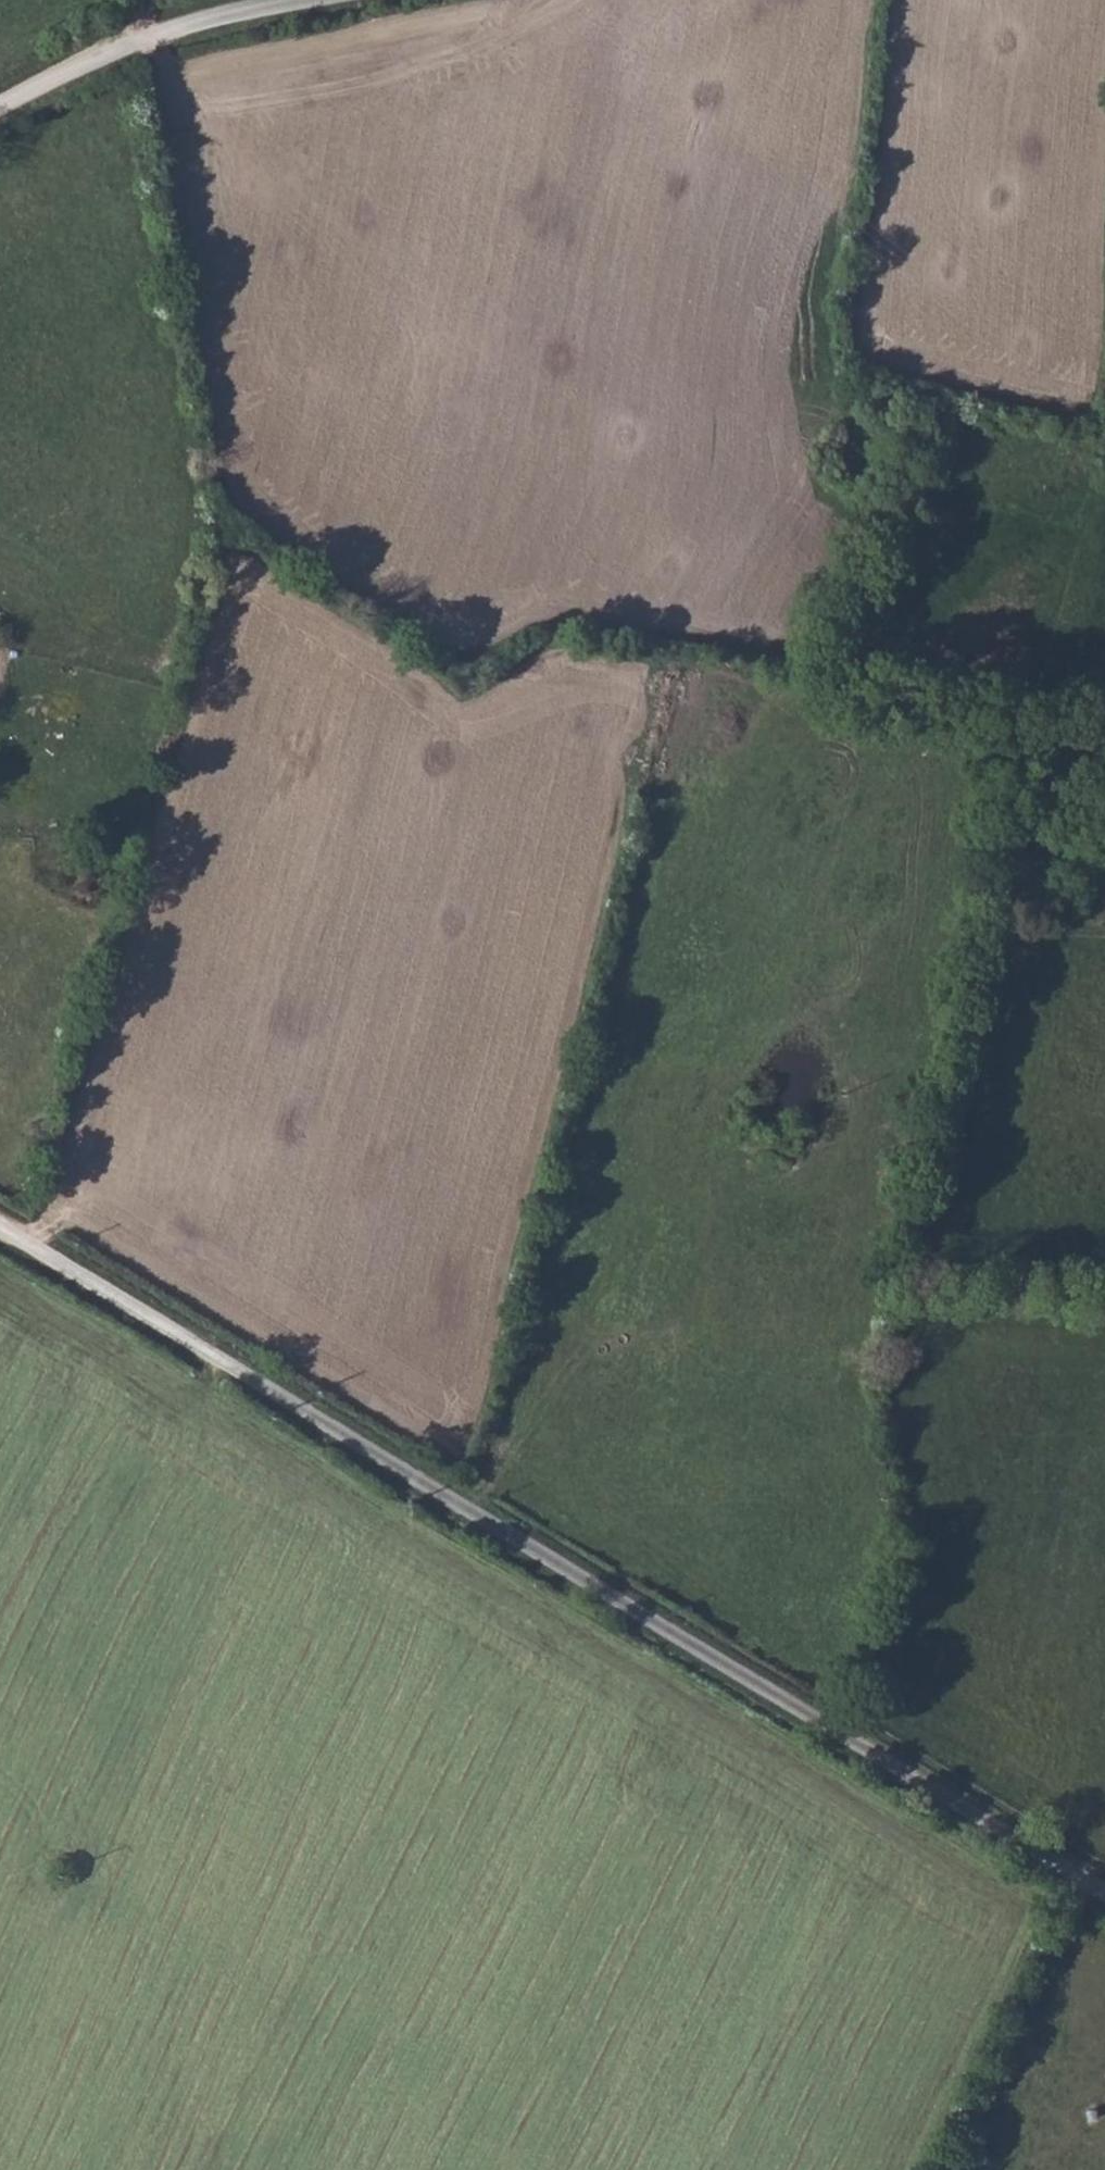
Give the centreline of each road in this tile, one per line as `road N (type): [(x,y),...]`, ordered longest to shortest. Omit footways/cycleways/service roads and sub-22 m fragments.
road 1 (unclassified): [(0,1231),(1104,1901)]
road 2 (unclassified): [(0,103),(133,41),(296,0)]

